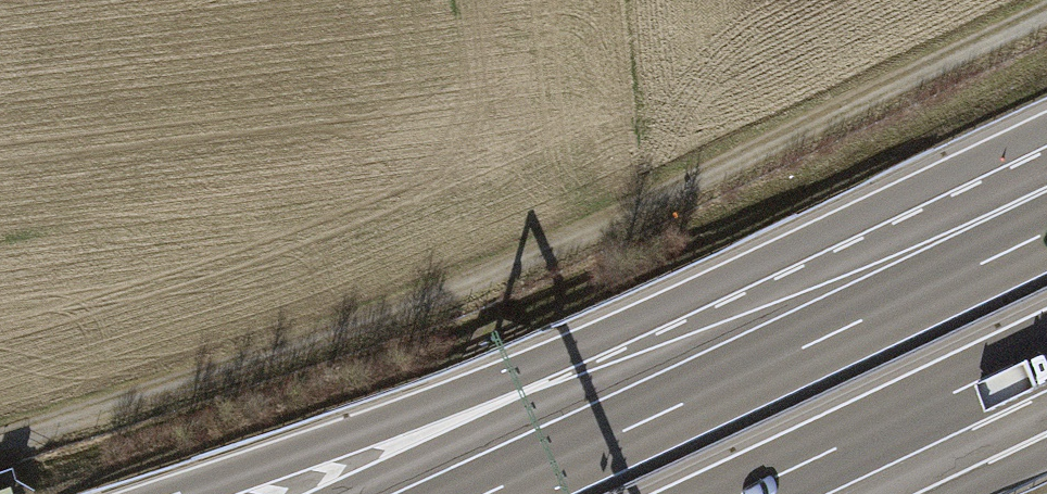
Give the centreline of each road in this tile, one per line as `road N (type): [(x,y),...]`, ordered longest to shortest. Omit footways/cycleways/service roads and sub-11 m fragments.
road 1 (track): [(1046,10),(640,207),(0,440)]
road 2 (motorway): [(1046,170),(180,493)]
road 3 (motorway): [(1046,232),(485,493)]
road 4 (motorway): [(732,493),(1046,349)]
road 5 (motorway): [(871,493),(1046,376)]

